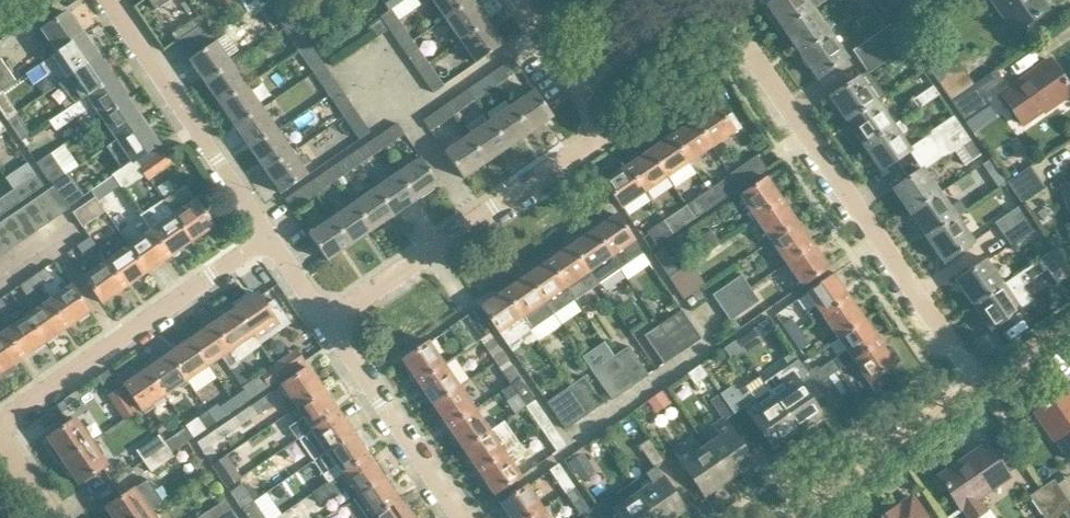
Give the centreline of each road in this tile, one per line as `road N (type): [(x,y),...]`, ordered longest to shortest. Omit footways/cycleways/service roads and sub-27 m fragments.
road 1 (residential): [(980,387),(715,0)]
road 2 (residential): [(327,322),(588,143),(597,121),(577,85)]
road 3 (residential): [(0,421),(269,237)]
road 4 (residential): [(269,237),(107,0)]
road 5 (residential): [(461,517),(327,322)]
road 6 (residential): [(798,511),(980,387)]
road 7 (residential): [(577,85),(700,0)]

